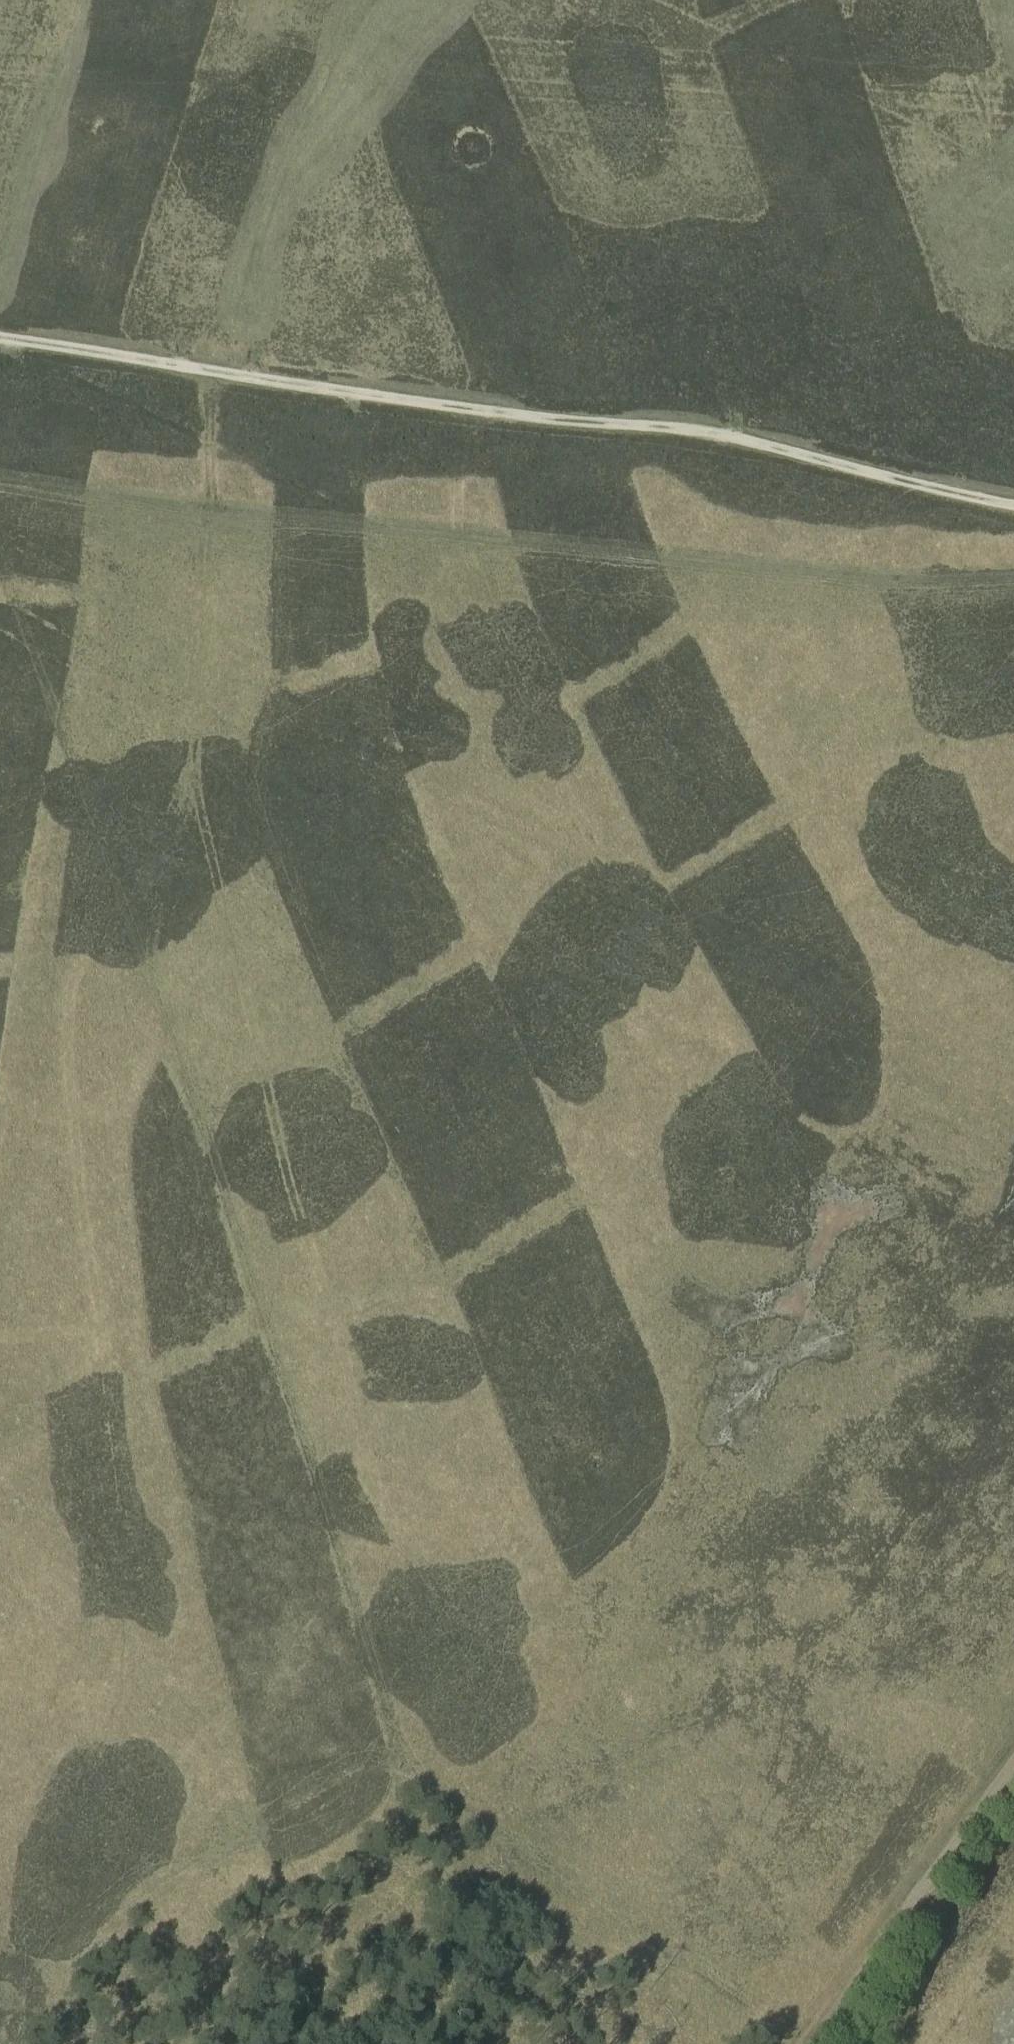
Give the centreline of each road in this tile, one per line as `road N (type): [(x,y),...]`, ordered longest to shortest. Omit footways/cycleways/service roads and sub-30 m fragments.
road 1 (track): [(1013,499),(700,430),(416,400),(0,336)]
road 2 (track): [(1013,1762),(820,2043)]

